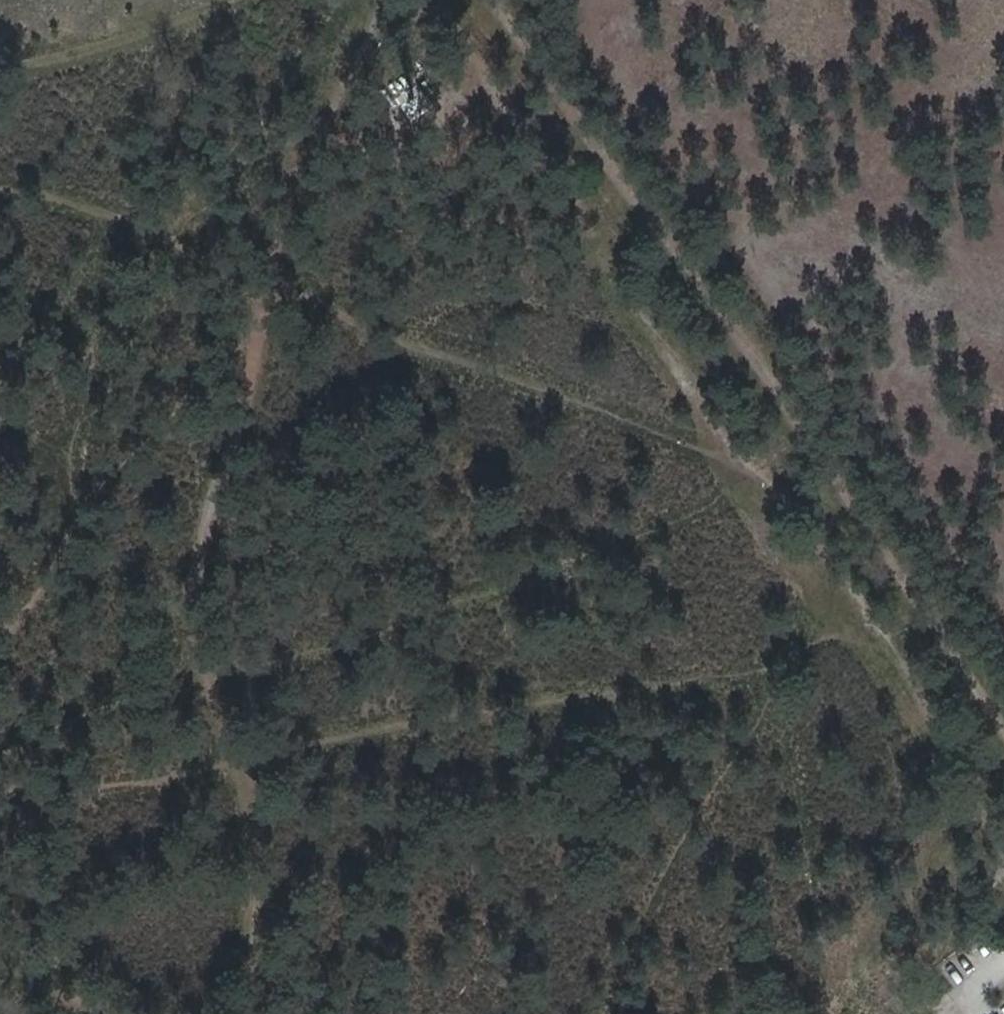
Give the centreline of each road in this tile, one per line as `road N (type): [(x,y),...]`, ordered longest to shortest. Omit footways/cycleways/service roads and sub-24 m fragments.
road 1 (track): [(501,0),(1003,719)]

